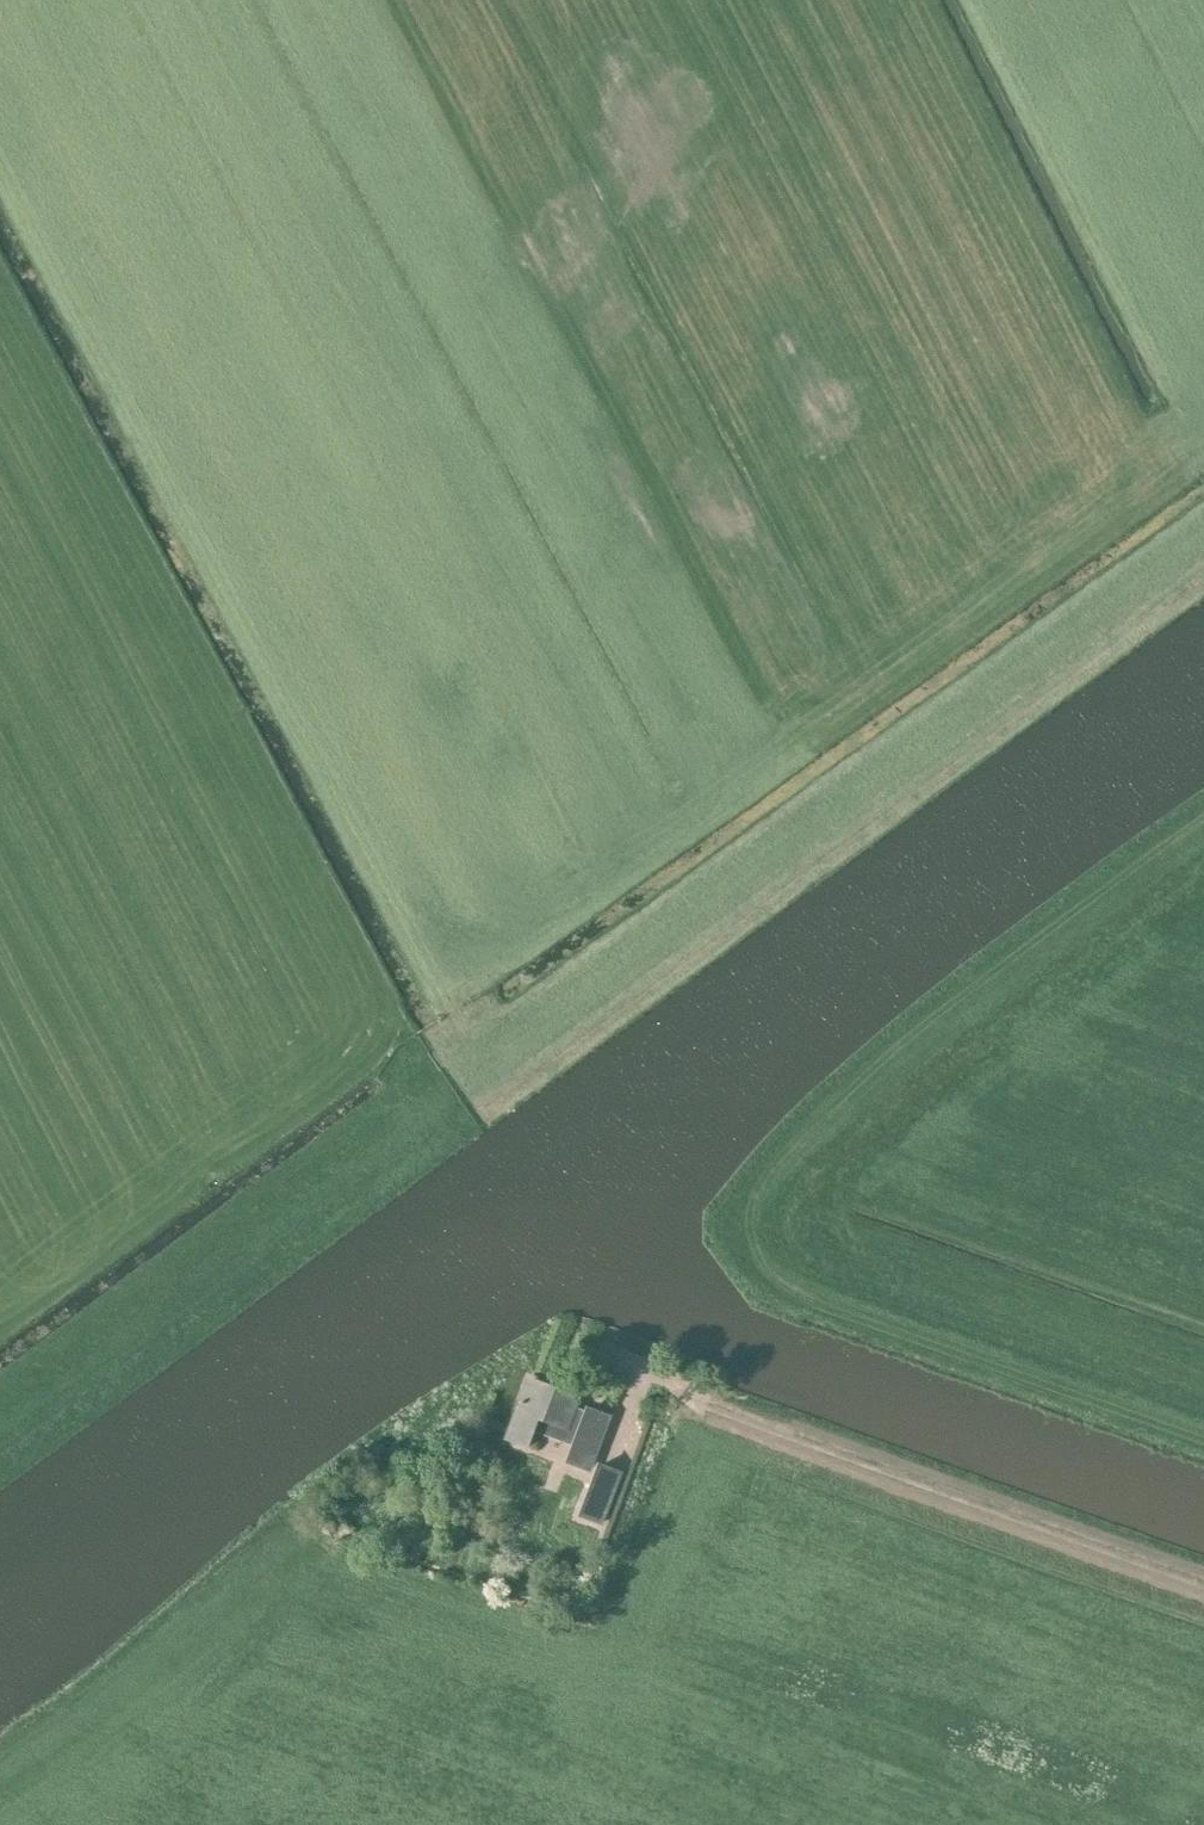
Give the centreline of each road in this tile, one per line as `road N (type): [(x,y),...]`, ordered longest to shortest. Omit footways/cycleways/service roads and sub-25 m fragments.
road 1 (track): [(1203,1588),(661,1386)]

